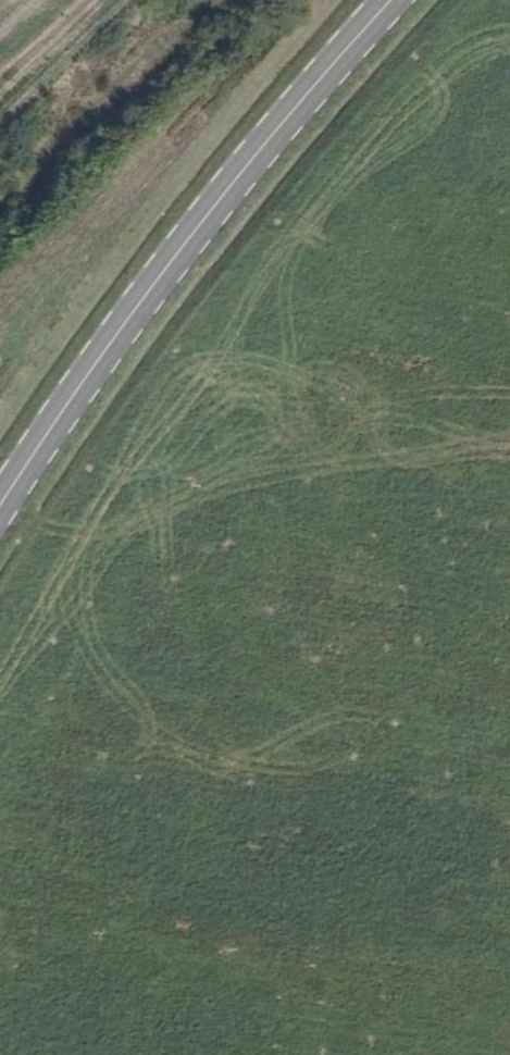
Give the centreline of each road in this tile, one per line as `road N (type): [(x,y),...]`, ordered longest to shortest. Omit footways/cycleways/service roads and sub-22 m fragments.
road 1 (primary): [(392,0),(230,185),(0,506)]

